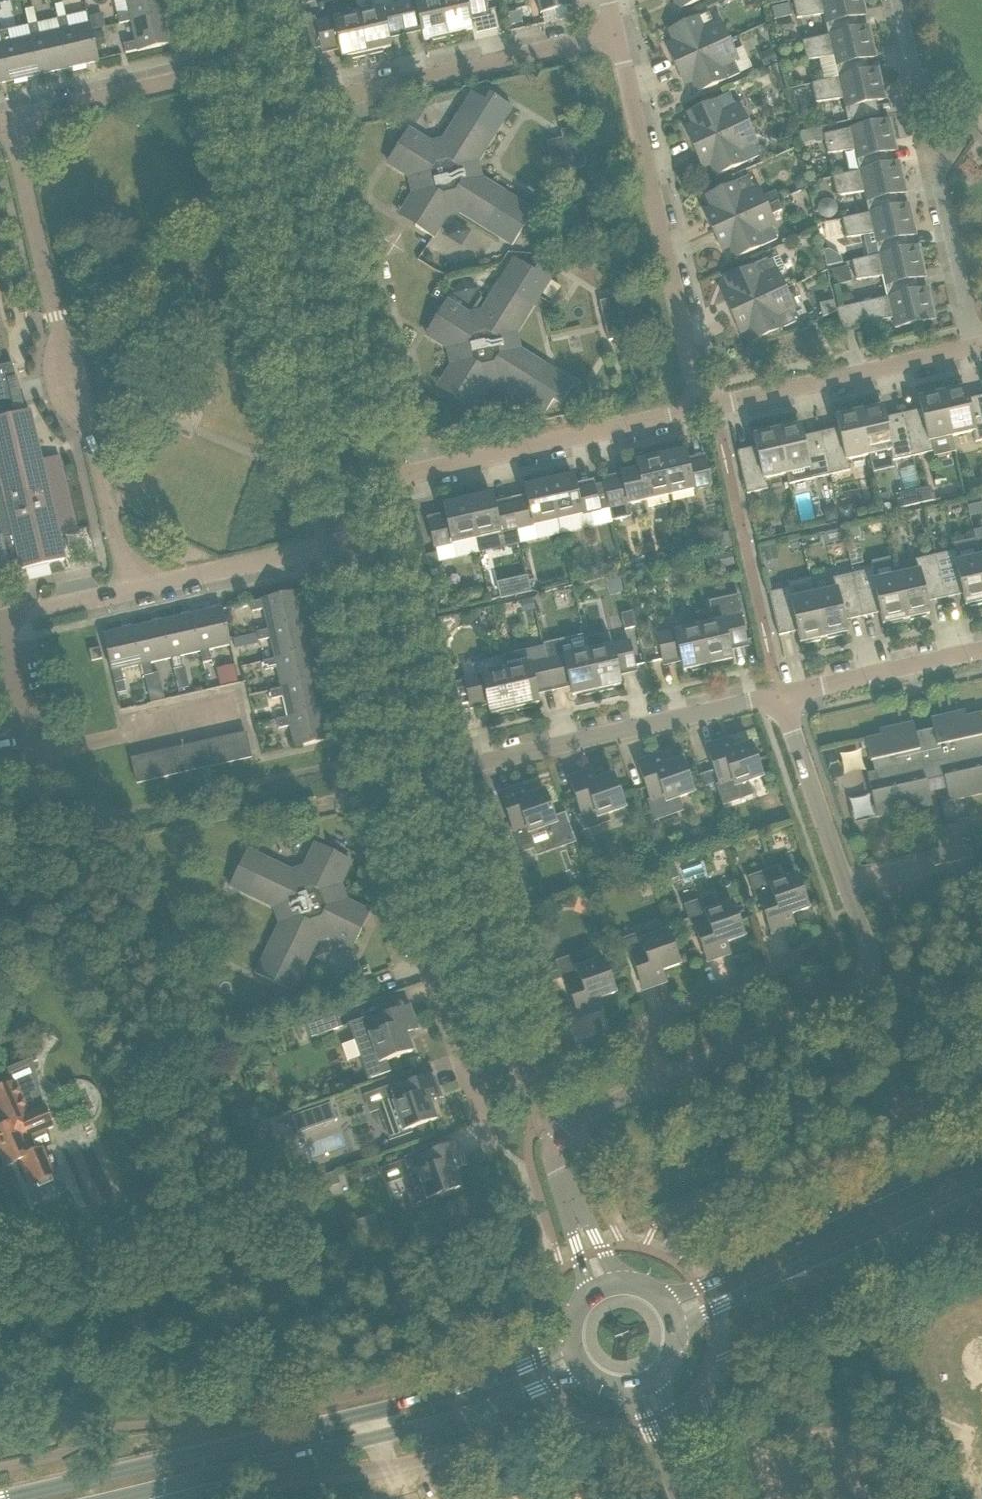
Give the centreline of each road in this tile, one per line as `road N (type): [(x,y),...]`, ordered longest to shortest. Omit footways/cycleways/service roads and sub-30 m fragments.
road 1 (residential): [(778,695),(413,776),(359,539)]
road 2 (secondary): [(569,1345),(488,1380),(374,1412),(0,1498)]
road 3 (residential): [(661,1081),(850,999),(866,981),(869,957),(778,695)]
road 4 (residential): [(129,590),(11,121)]
road 5 (residential): [(238,708),(33,756),(0,621),(129,590)]
road 6 (secondary): [(121,1498),(440,1421),(585,1375)]
road 7 (residential): [(348,490),(266,116)]
road 8 (residential): [(697,410),(612,37)]
road 9 (residential): [(348,490),(697,410)]
road 10 (residential): [(266,116),(612,37)]
road 11 (secondary): [(981,1161),(664,1302)]
road 12 (secondary): [(676,1338),(722,1303),(981,1181)]
road 13 (residential): [(603,1286),(551,1162),(551,1142),(567,1122),(661,1081)]
road 14 (residential): [(697,410),(973,350)]
road 15 (residential): [(255,65),(11,121)]
road 16 (residential): [(129,590),(359,539)]
road 17 (residential): [(778,695),(981,650)]
road 18 (residential): [(473,1099),(638,1026)]
road 19 (residential): [(973,350),(935,176)]
road 20 (residential): [(638,1026),(800,956)]
road 21 (residential): [(473,1099),(424,956)]
road 22 (tertiary): [(686,1498),(646,1383)]

